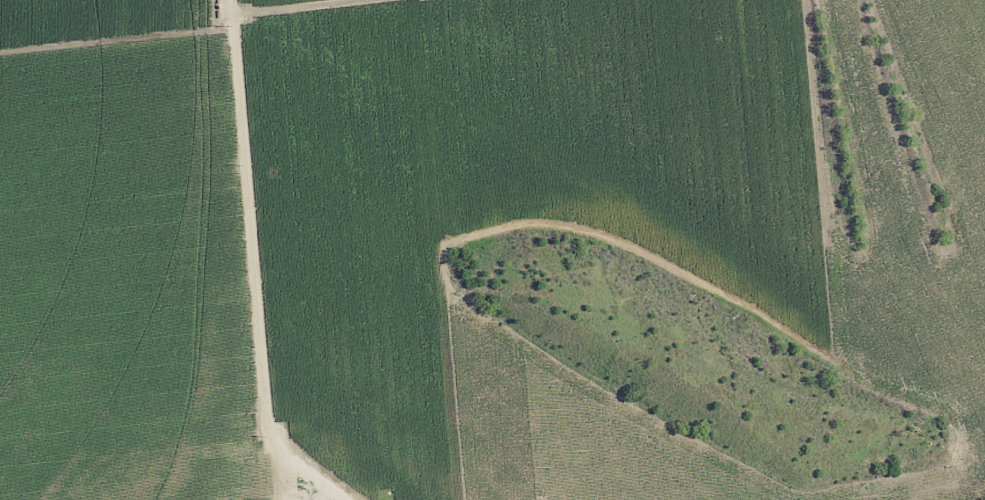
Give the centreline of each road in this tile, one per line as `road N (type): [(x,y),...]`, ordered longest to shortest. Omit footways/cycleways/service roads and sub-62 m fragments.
road 1 (residential): [(236,0),(280,442),(348,499)]

